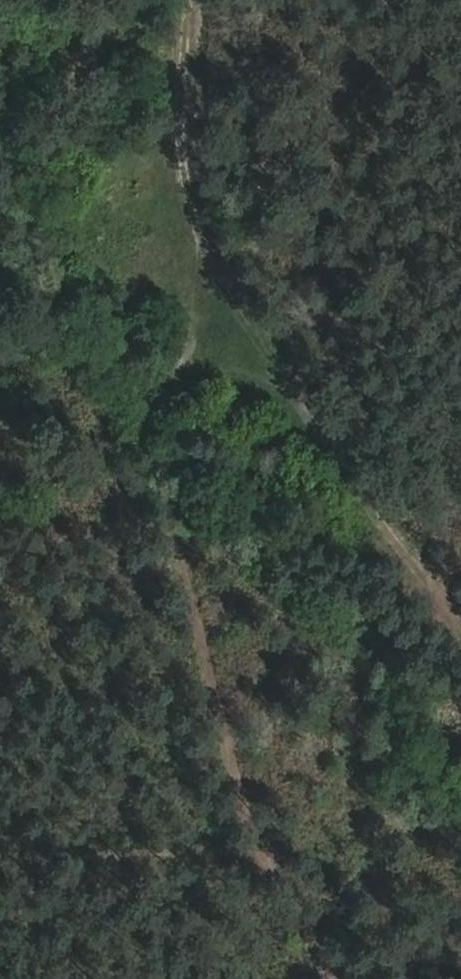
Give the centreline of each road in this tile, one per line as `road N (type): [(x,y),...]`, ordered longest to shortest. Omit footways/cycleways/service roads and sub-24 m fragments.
road 1 (track): [(460,628),(267,388),(182,207),(186,0)]
road 2 (track): [(334,978),(247,821),(169,472),(133,429)]
road 3 (track): [(0,508),(133,429),(177,387),(245,342)]

